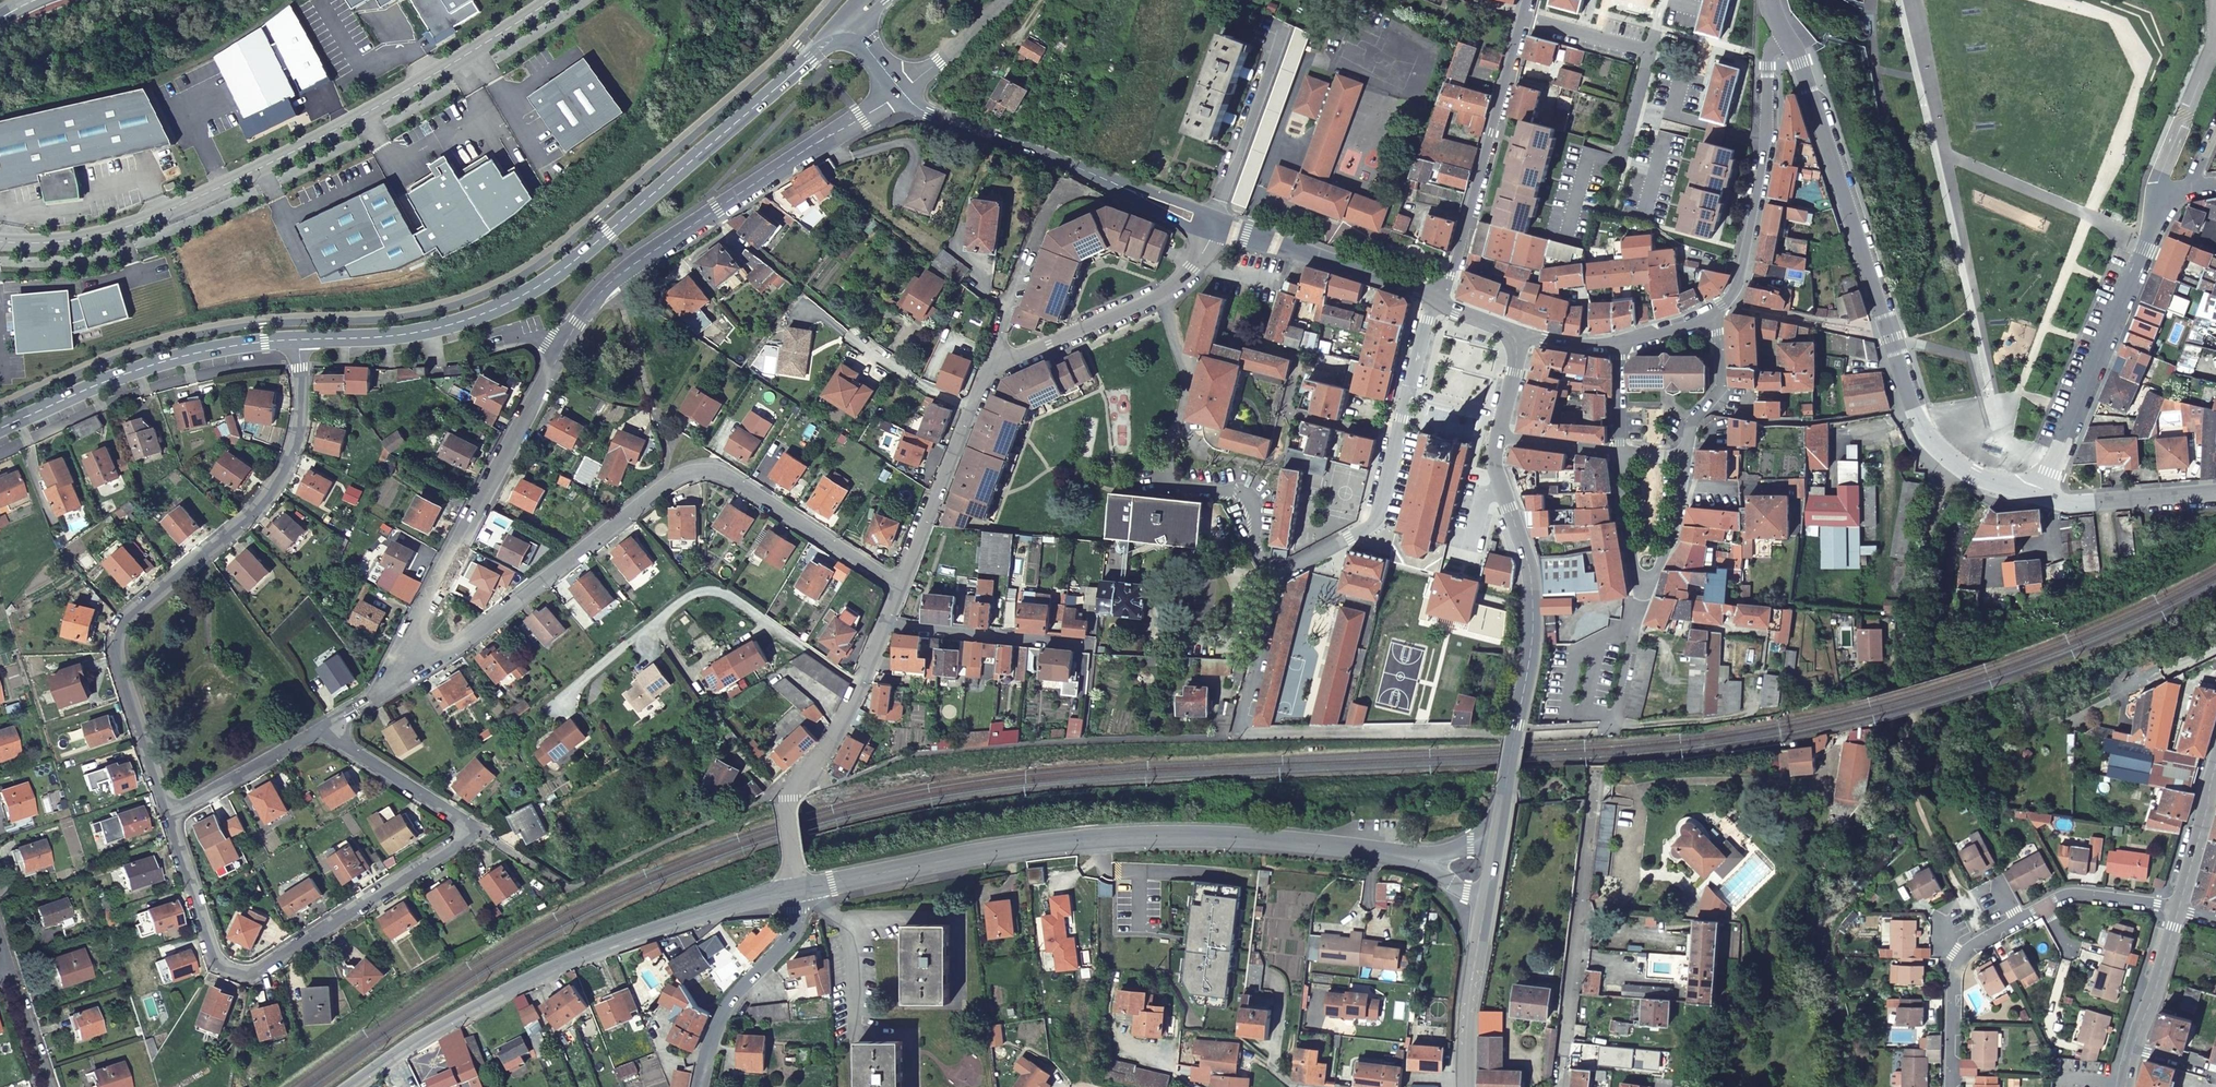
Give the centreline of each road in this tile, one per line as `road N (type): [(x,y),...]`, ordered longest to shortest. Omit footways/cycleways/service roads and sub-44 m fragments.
road 1 (secondary): [(298,339),(438,328),(545,283),(848,24)]
road 2 (residential): [(0,242),(71,241),(155,217),(400,94),(550,0)]
road 3 (secondary): [(797,888),(1112,838),(1246,838),(1397,855)]
road 4 (residential): [(900,585),(719,472),(693,471),(412,675)]
road 5 (residential): [(168,813),(117,637),(133,611),(237,524),(278,479),(297,429),(298,339)]
road 6 (residential): [(1211,224),(1193,269),(1162,295),(984,375),(900,585)]
road 7 (secondary): [(348,1086),(409,1044),(544,973),(668,922),(797,888)]
road 8 (tertiary): [(1786,38),(1920,421),(1949,458)]
road 9 (residential): [(472,828),(247,971),(217,957),(168,813)]
road 10 (secondary): [(1499,843),(1535,631),(1529,562),(1497,466),(1499,435)]
road 11 (unclassified): [(1410,393),(1374,523),(1280,575),(1240,734)]
road 12 (residential): [(577,323),(617,276),(902,92)]
road 13 (residential): [(577,323),(413,629),(406,656),(412,675)]
road 14 (residential): [(2177,907),(2067,892),(1958,954),(1949,1086)]
road 15 (residential): [(2192,183),(2154,232),(2047,499)]
road 16 (secondary): [(902,92),(928,113),(1211,224)]
road 17 (residential): [(1527,20),(1651,52),(1636,107),(1764,141)]
road 18 (unclassified): [(1596,771),(1558,1086)]
road 19 (secondary): [(0,429),(139,369),(298,339)]
road 20 (residential): [(887,617),(831,741),(792,790),(797,888)]
road 21 (unclassified): [(1527,20),(1437,300)]
road 22 (unclassified): [(1686,458),(1678,531),(1644,587),(1632,559),(1618,451)]
road 23 (secondary): [(1211,224),(1437,300)]
road 24 (residential): [(700,1086),(732,999),(796,924),(797,888)]
road 25 (residential): [(887,617),(1091,642)]
road 26 (residential): [(1949,458),(1925,558),(1915,657)]
road 27 (residential): [(1711,315),(1740,277),(1764,141)]
road 28 (secondary): [(1466,1086),(1466,1022),(1487,903)]
road 29 (residential): [(330,725),(168,813)]
road 30 (residential): [(472,828),(350,749),(330,725)]
road 31 (tertiary): [(2047,499),(2215,492)]
road 32 (unclassified): [(1686,458),(1689,427),(1721,385),(1711,315)]
road 33 (track): [(857,341),(743,243)]
road 34 (secondary): [(2177,907),(2137,1046)]
road 35 (secondary): [(2215,772),(2177,907)]
road 36 (residential): [(1006,0),(902,92)]
road 37 (residential): [(9,969),(51,1086)]
road 38 (unclassified): [(1499,435),(1618,451)]

